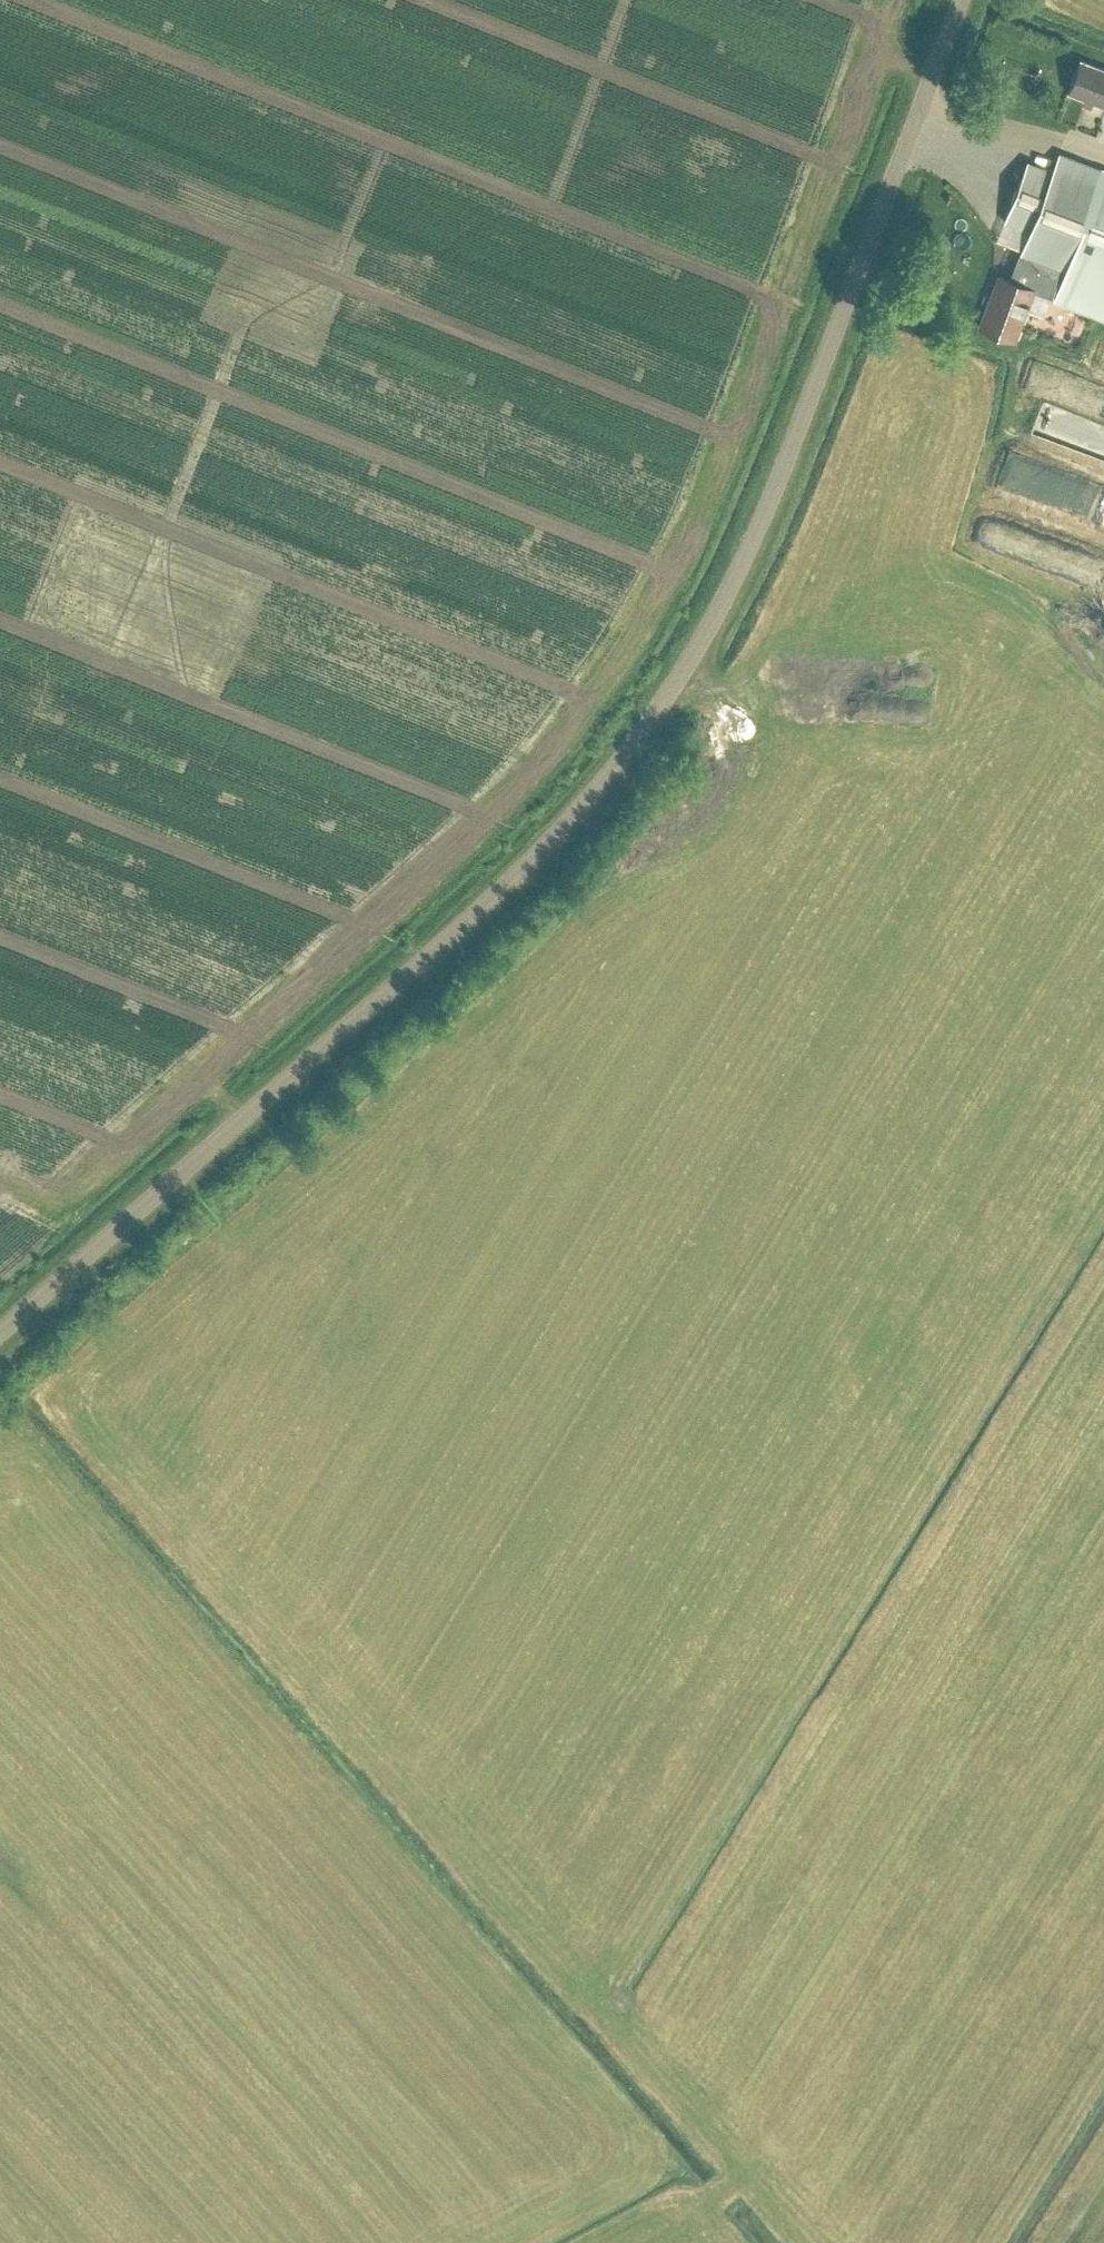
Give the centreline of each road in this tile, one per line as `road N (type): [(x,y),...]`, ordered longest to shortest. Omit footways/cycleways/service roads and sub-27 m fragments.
road 1 (unclassified): [(0,1330),(520,869),(617,763),(738,572),(959,0)]

